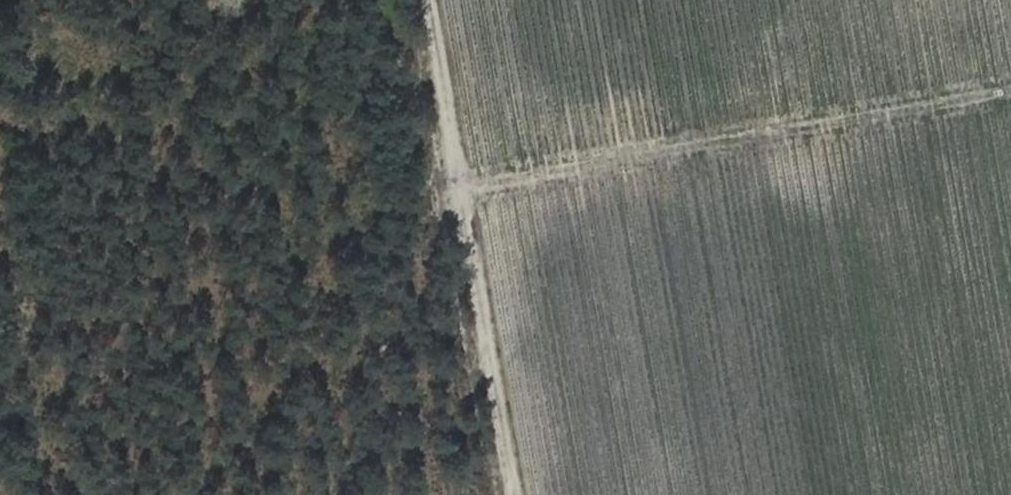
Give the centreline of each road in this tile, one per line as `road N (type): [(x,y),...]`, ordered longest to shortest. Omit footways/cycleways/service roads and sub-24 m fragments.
road 1 (track): [(456,193),(1010,89)]
road 2 (track): [(423,0),(509,494)]

